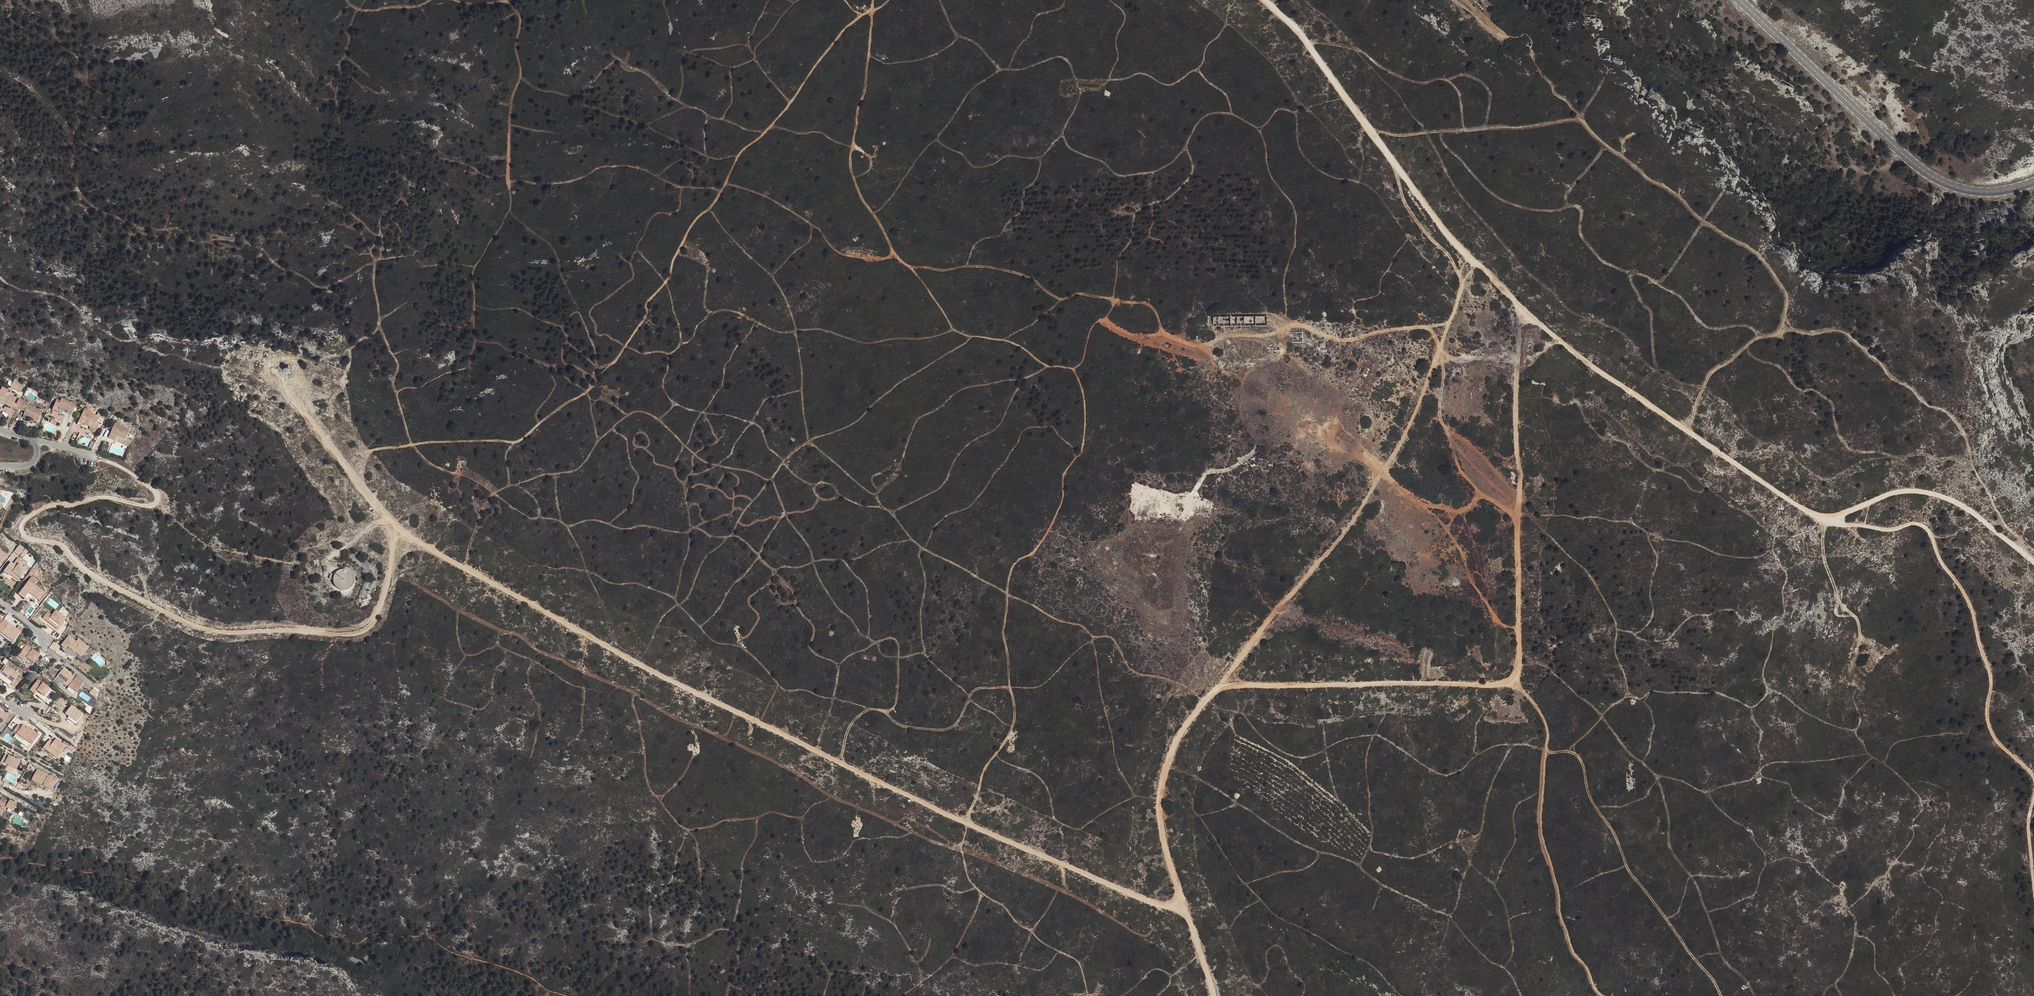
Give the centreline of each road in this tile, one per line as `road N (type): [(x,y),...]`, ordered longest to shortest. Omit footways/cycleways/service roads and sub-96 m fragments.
road 1 (track): [(966,822),(985,766),(1014,716),(1003,627),(1006,574),(1038,547),(1063,499),(1065,469),(1082,445),(1085,402),(1070,367),(1047,364),(999,337),(953,329),(859,194),(851,148),(872,0)]
road 2 (track): [(397,530),(825,759),(1185,912)]
road 3 (track): [(95,458),(130,472),(158,500),(149,508),(104,497),(52,506),(20,523),(20,531),(66,549),(83,571),(203,629),(366,627),(378,613),(397,530)]
road 4 (track): [(871,13),(837,39),(772,129),(738,160),(644,319),(584,395),(519,442),(411,444)]
road 5 (track): [(1217,687),(1511,682),(1522,307)]
road 6 (track): [(1373,131),(1577,118),(1760,256),(1785,291),(1783,327),(1711,373),(1687,430)]
road 7 (track): [(452,0),(505,1),(521,18),(509,211),(474,267),(471,357),(462,370),(397,392),(411,444),(357,457),(346,471)]
road 8 (track): [(1217,687),(1347,529),(1416,416),(1470,260)]
road 9 (track): [(1267,0),(1299,30),(1470,260),(1522,307)]
road 10 (track): [(1522,307),(1632,392),(1798,505),(1835,520)]
road 11 (track): [(1835,520),(1926,527),(1973,617),(1990,675),(1991,729),(2033,778)]
road 12 (tertiary): [(1740,0),(1932,178),(1977,193),(2033,183)]
road 13 (track): [(1606,995),(1570,943),(1542,835),(1548,735),(1541,713),(1511,682)]
road 14 (track): [(1185,912),(1159,800),(1182,729),(1217,687)]
road 15 (track): [(1447,324),(1353,340),(1297,326),(1211,344)]
road 16 (track): [(1835,520),(1890,498),(1944,498),(1967,505),(2033,563)]
road 17 (track): [(283,380),(397,530)]

